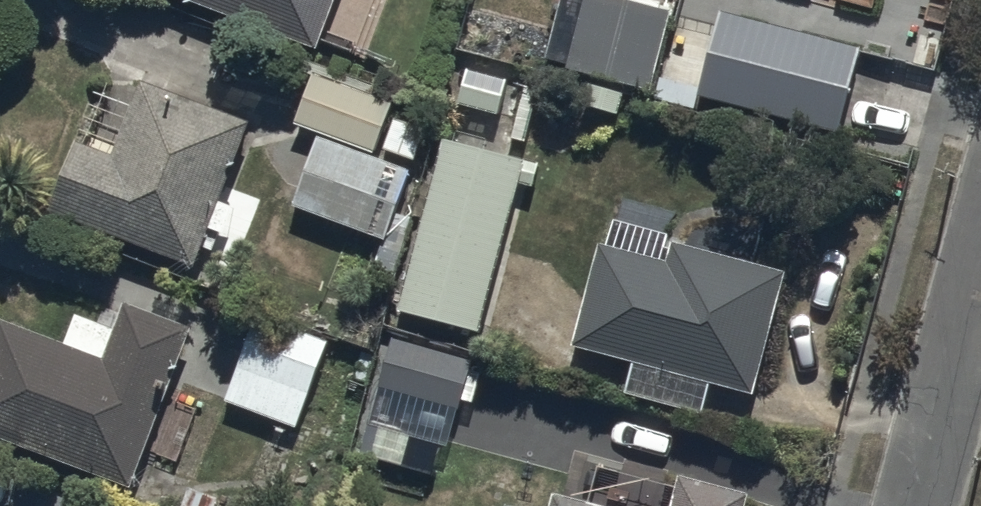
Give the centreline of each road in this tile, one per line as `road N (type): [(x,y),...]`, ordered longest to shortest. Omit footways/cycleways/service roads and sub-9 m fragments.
road 1 (residential): [(980,276),(918,505)]

